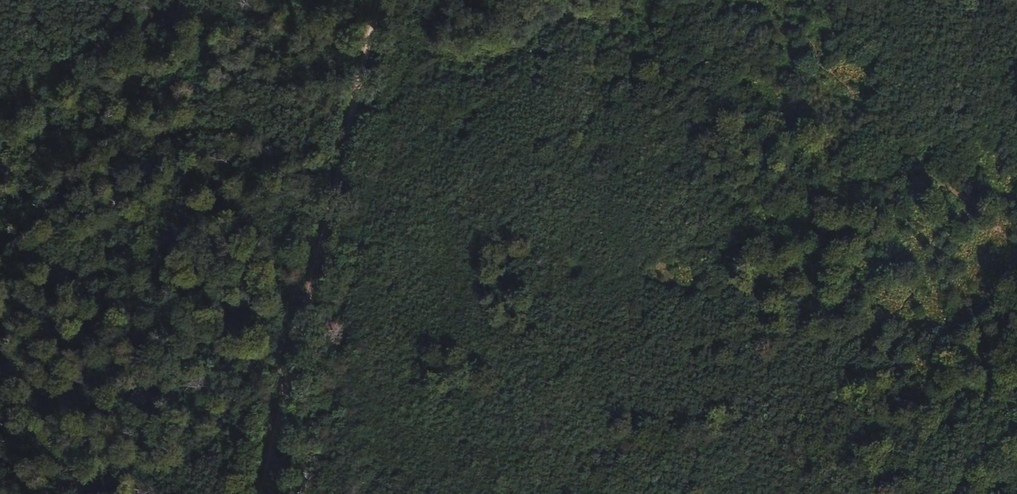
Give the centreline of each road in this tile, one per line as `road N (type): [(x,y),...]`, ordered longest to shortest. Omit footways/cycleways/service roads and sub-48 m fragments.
road 1 (track): [(193,0),(0,117)]

